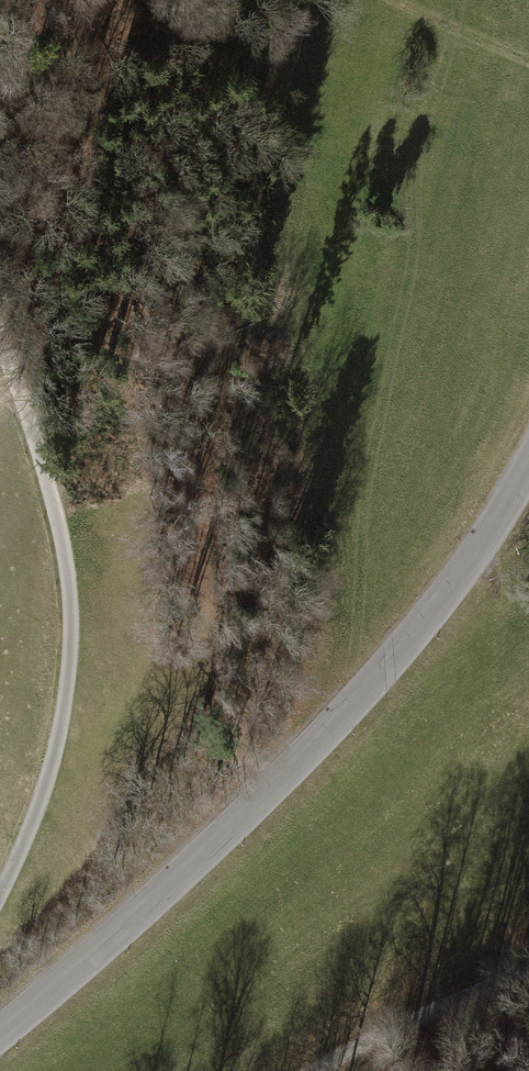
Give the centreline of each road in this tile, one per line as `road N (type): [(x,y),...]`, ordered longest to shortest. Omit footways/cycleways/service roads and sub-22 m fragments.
road 1 (tertiary): [(0,1038),(336,724),(528,471)]
road 2 (track): [(0,336),(49,485),(70,604),(69,663),(50,768),(0,894)]
road 3 (track): [(528,971),(316,1070)]
road 4 (track): [(528,65),(379,0)]

